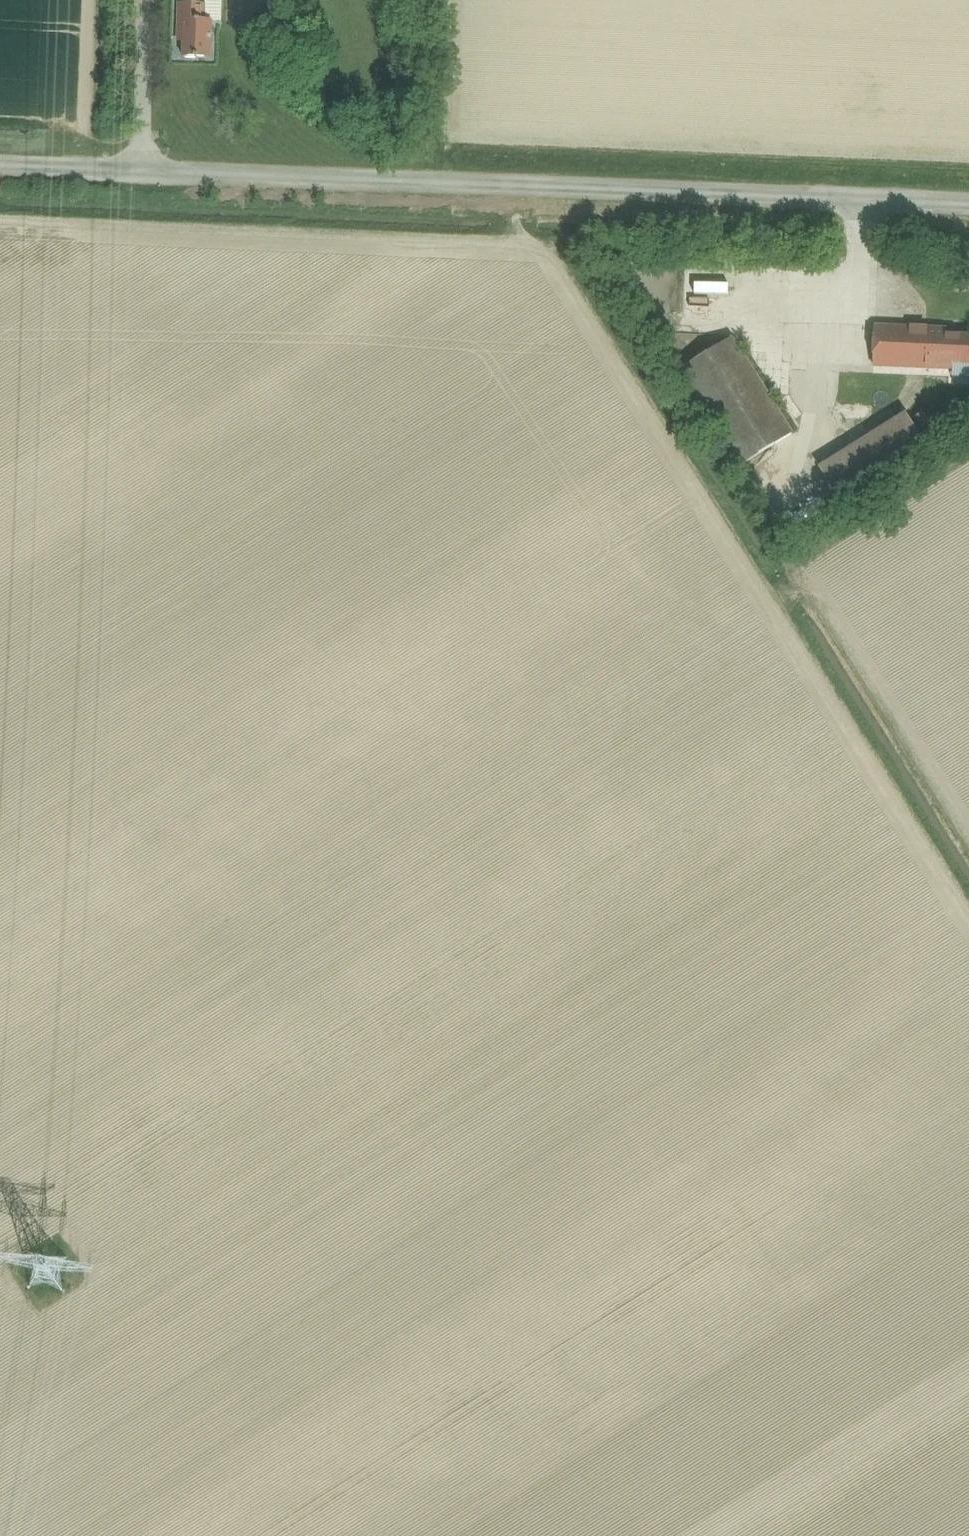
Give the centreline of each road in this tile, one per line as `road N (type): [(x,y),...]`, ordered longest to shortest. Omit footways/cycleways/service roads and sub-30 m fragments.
road 1 (unclassified): [(968,205),(0,166)]

